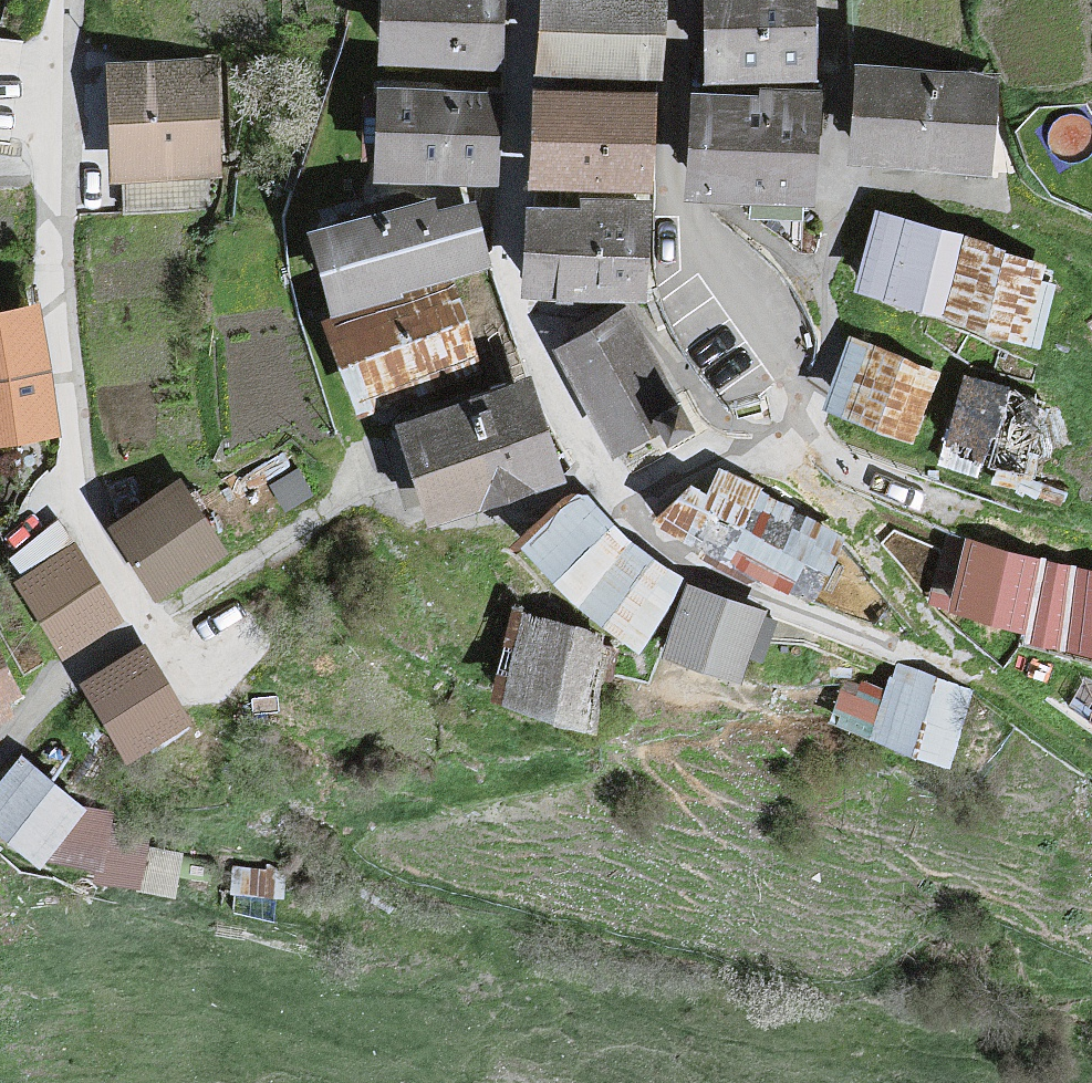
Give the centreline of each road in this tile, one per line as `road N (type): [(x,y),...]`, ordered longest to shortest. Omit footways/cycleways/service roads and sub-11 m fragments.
road 1 (residential): [(146,626),(76,518),(50,165),(65,0)]
road 2 (residential): [(146,626),(353,491),(412,527),(597,482)]
road 3 (residential): [(509,0),(499,296),(597,482)]
road 4 (residential): [(668,0),(663,212),(729,325),(778,446)]
road 5 (residential): [(597,482),(651,541),(759,600),(971,680)]
road 6 (residential): [(778,446),(823,449),(1002,528),(1091,549)]
road 7 (residential): [(778,446),(971,680)]
road 8 (residential): [(778,446),(823,373),(824,258),(843,185)]
road 9 (residential): [(0,740),(146,626)]
road 10 (residential): [(597,482),(778,446)]

